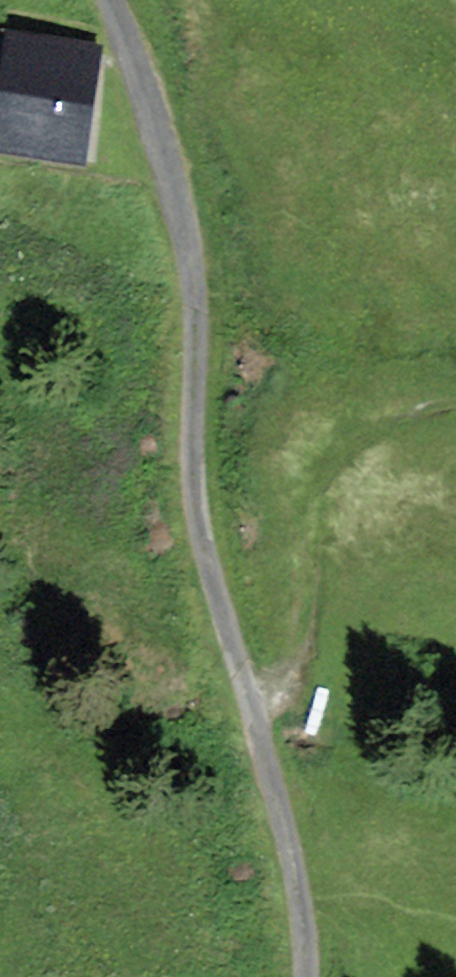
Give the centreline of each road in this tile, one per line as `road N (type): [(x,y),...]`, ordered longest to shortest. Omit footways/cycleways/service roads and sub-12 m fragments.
road 1 (unclassified): [(111,0),(173,174),(189,243),(193,497),(285,833),(305,976)]
road 2 (track): [(256,719),(295,680),(321,508),(357,449),(414,419),(455,411)]

